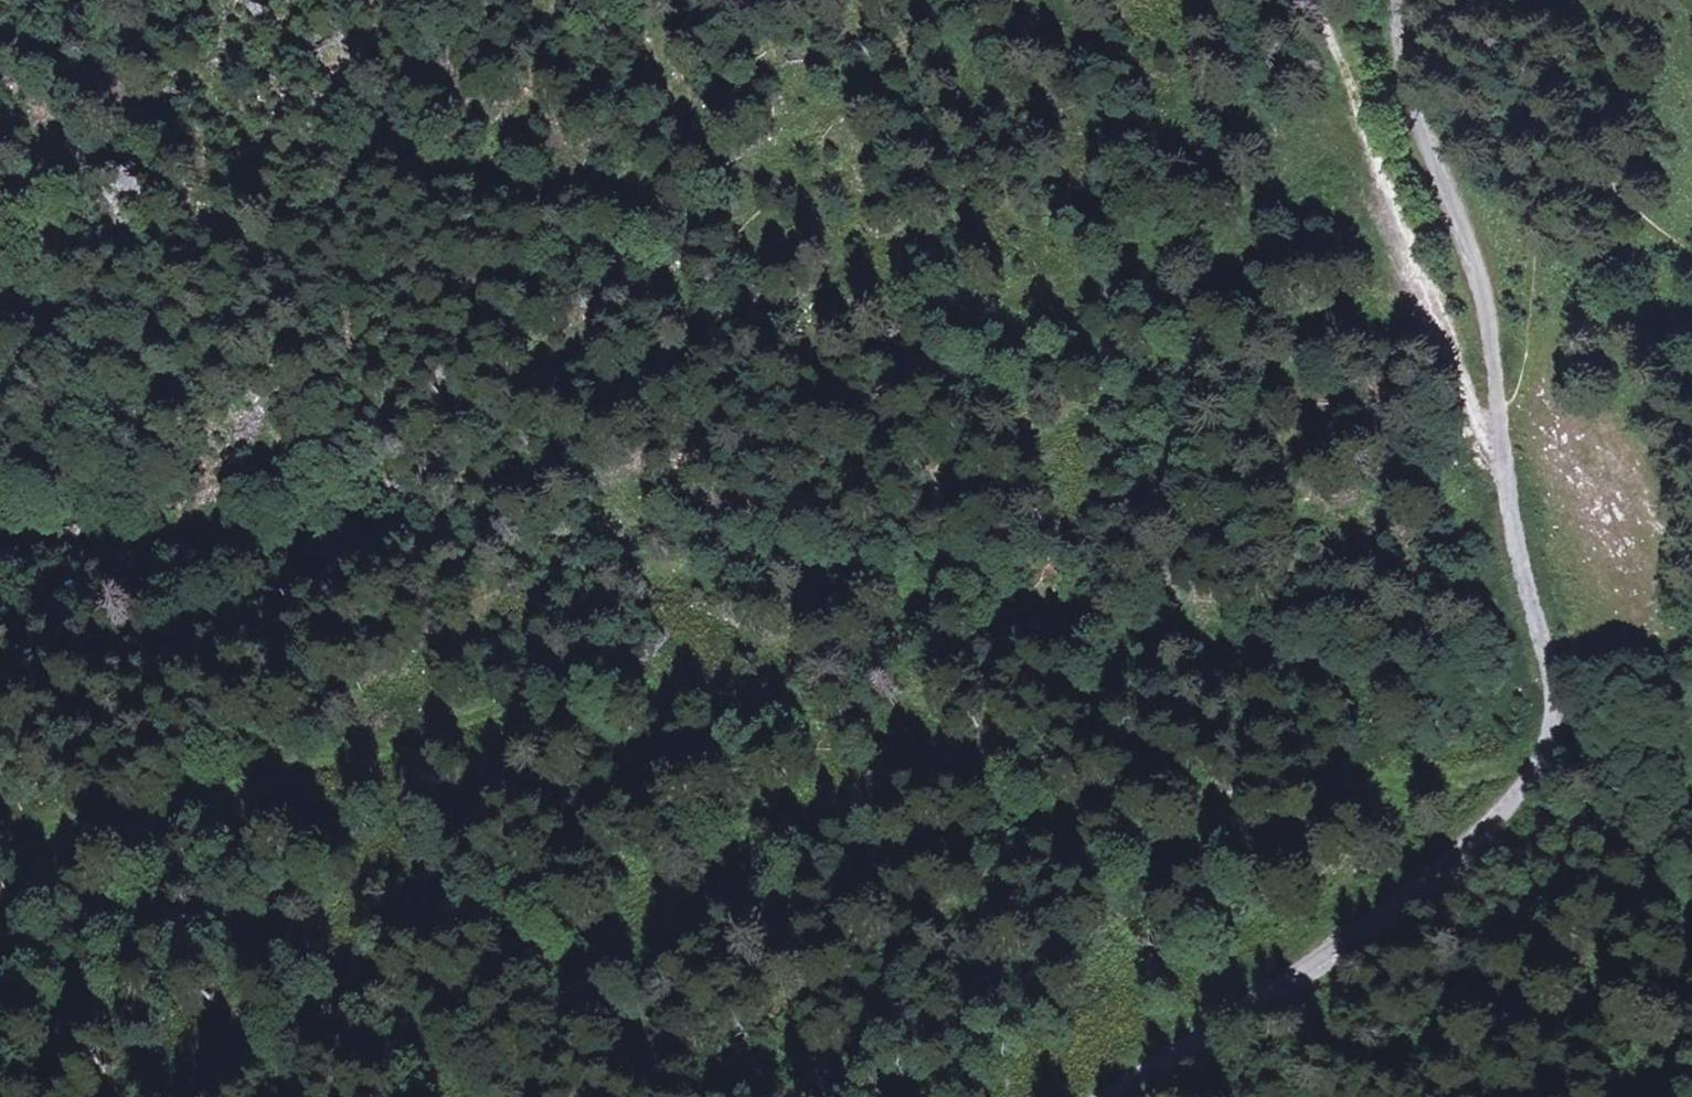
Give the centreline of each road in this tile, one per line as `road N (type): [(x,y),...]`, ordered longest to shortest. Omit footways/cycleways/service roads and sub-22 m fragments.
road 1 (unclassified): [(1496,428),(1551,682),(1545,753),(1469,854),(1337,953),(1106,1096)]
road 2 (unclassified): [(1496,428),(1488,309),(1423,131),(1403,0)]

